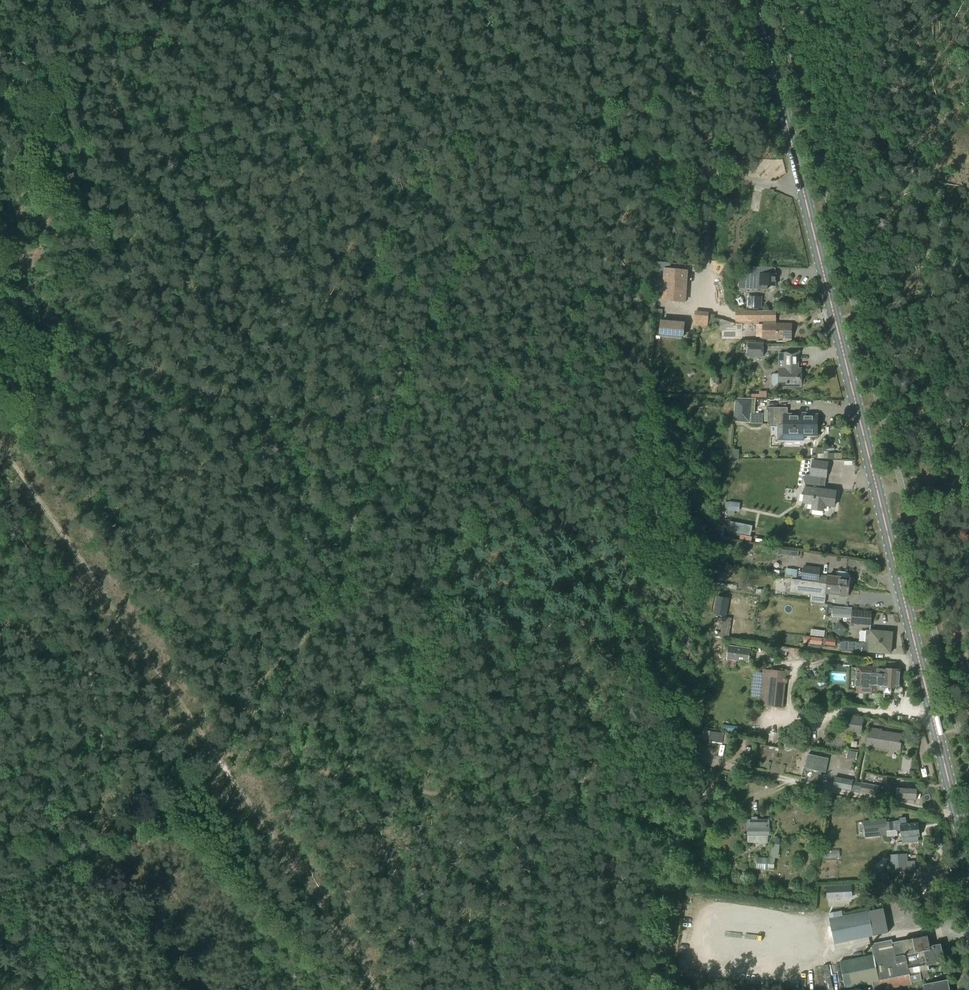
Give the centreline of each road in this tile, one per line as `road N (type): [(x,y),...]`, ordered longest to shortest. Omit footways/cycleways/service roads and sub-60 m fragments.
road 1 (primary): [(968,864),(757,0)]
road 2 (track): [(448,262),(648,300),(602,771),(521,800)]
road 3 (track): [(211,747),(273,698),(387,428),(410,340),(448,262),(607,158)]
road 4 (track): [(211,747),(0,448)]
road 5 (track): [(211,747),(378,989)]
road 6 (track): [(497,809),(211,747)]
road 7 (track): [(0,895),(94,854),(100,825),(211,747)]
road 8 (track): [(497,809),(478,989)]
road 9 (track): [(165,37),(327,0)]
road 10 (track): [(575,0),(616,159)]
road 11 (track): [(668,989),(679,849)]

